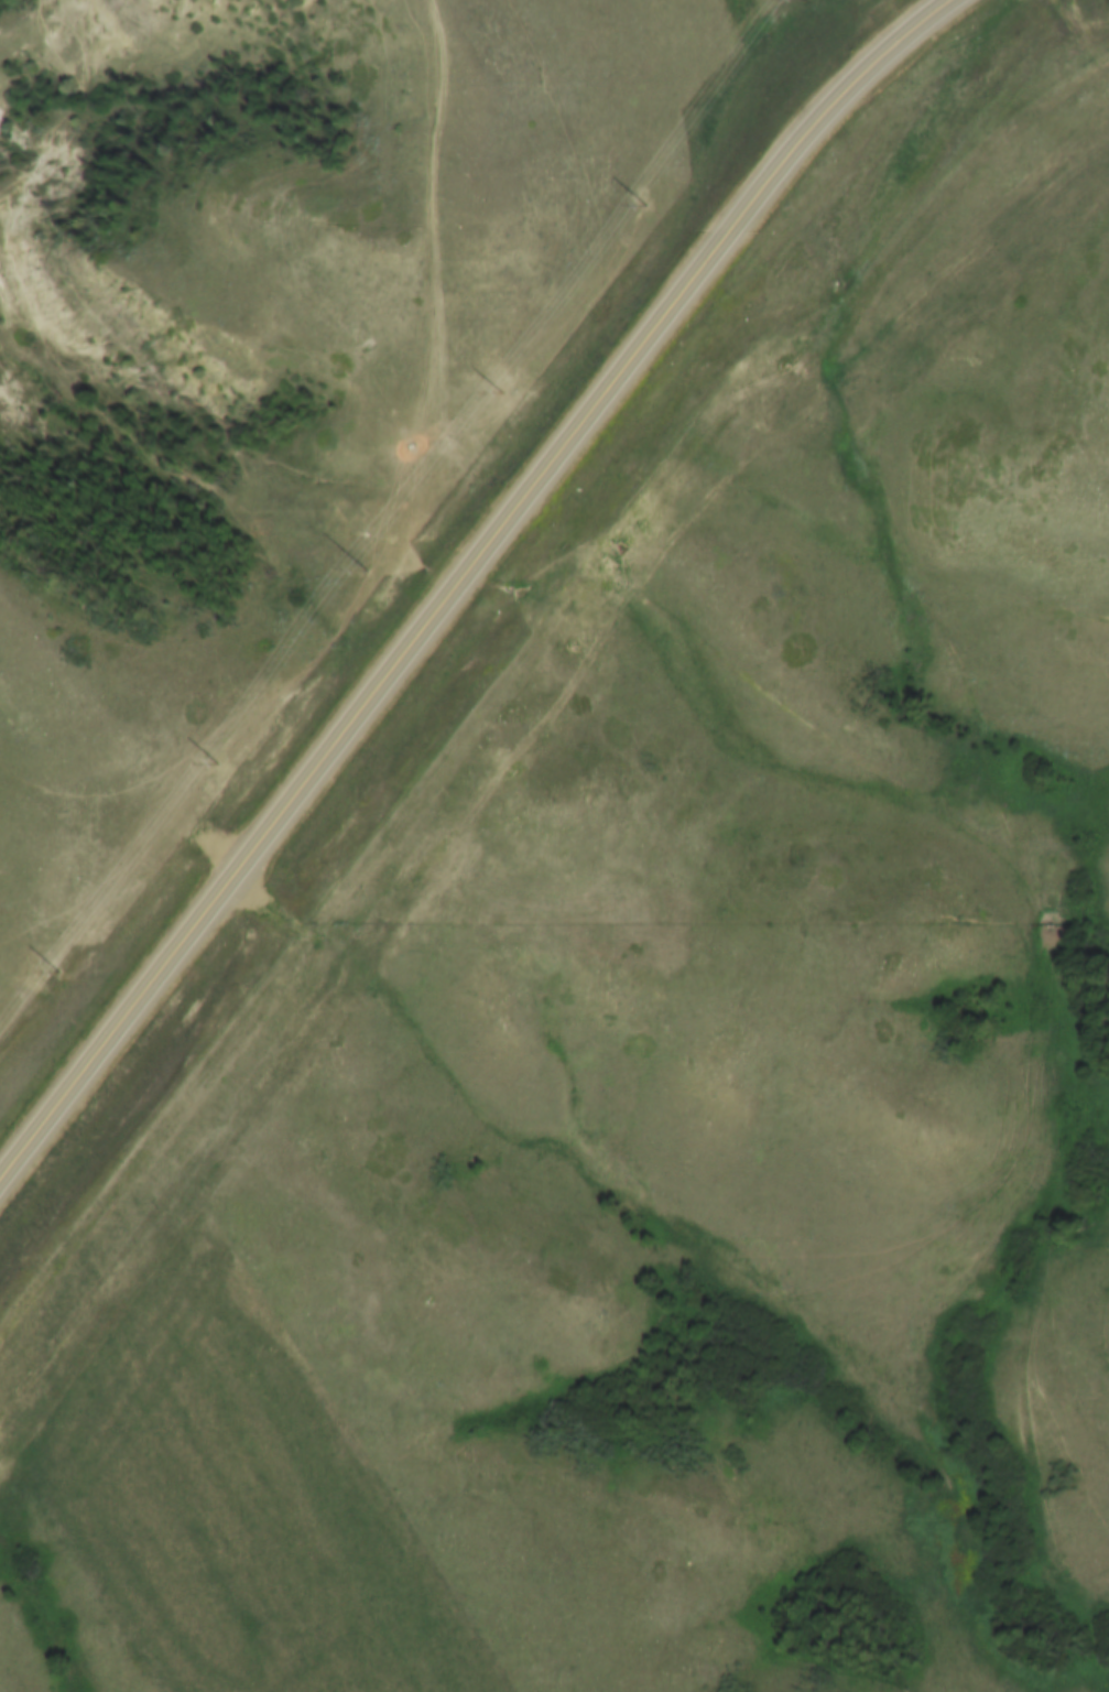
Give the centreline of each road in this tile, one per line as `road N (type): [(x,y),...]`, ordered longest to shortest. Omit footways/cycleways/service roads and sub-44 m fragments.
road 1 (secondary): [(0,1177),(863,58),(923,0)]

